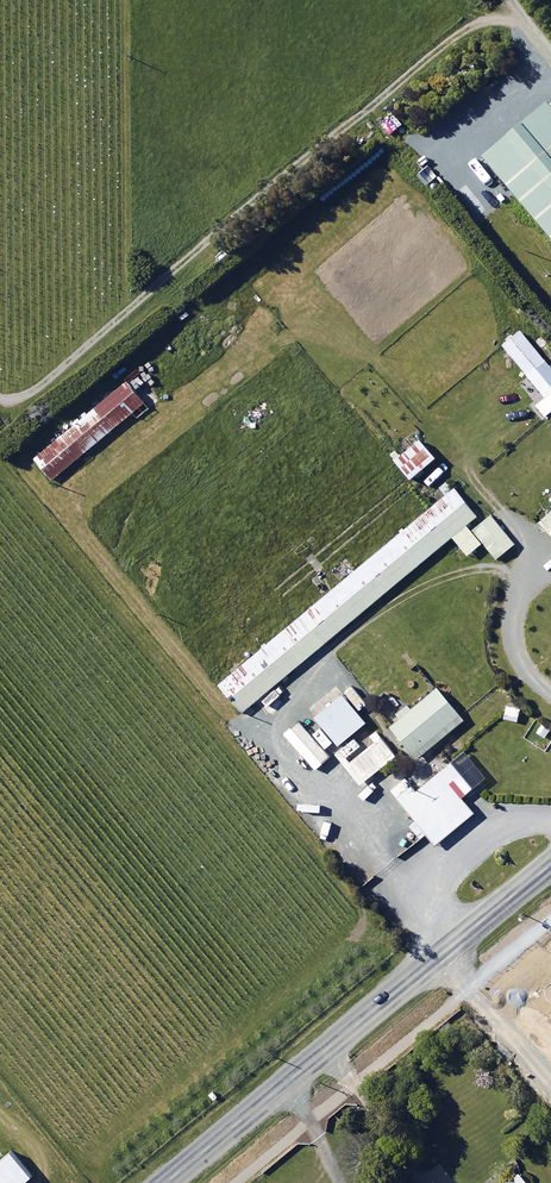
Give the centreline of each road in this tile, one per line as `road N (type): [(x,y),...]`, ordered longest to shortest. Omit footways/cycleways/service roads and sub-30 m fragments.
road 1 (tertiary): [(450,947),(164,1182)]
road 2 (tertiary): [(550,1069),(450,947)]
road 3 (tertiary): [(550,863),(450,947)]

